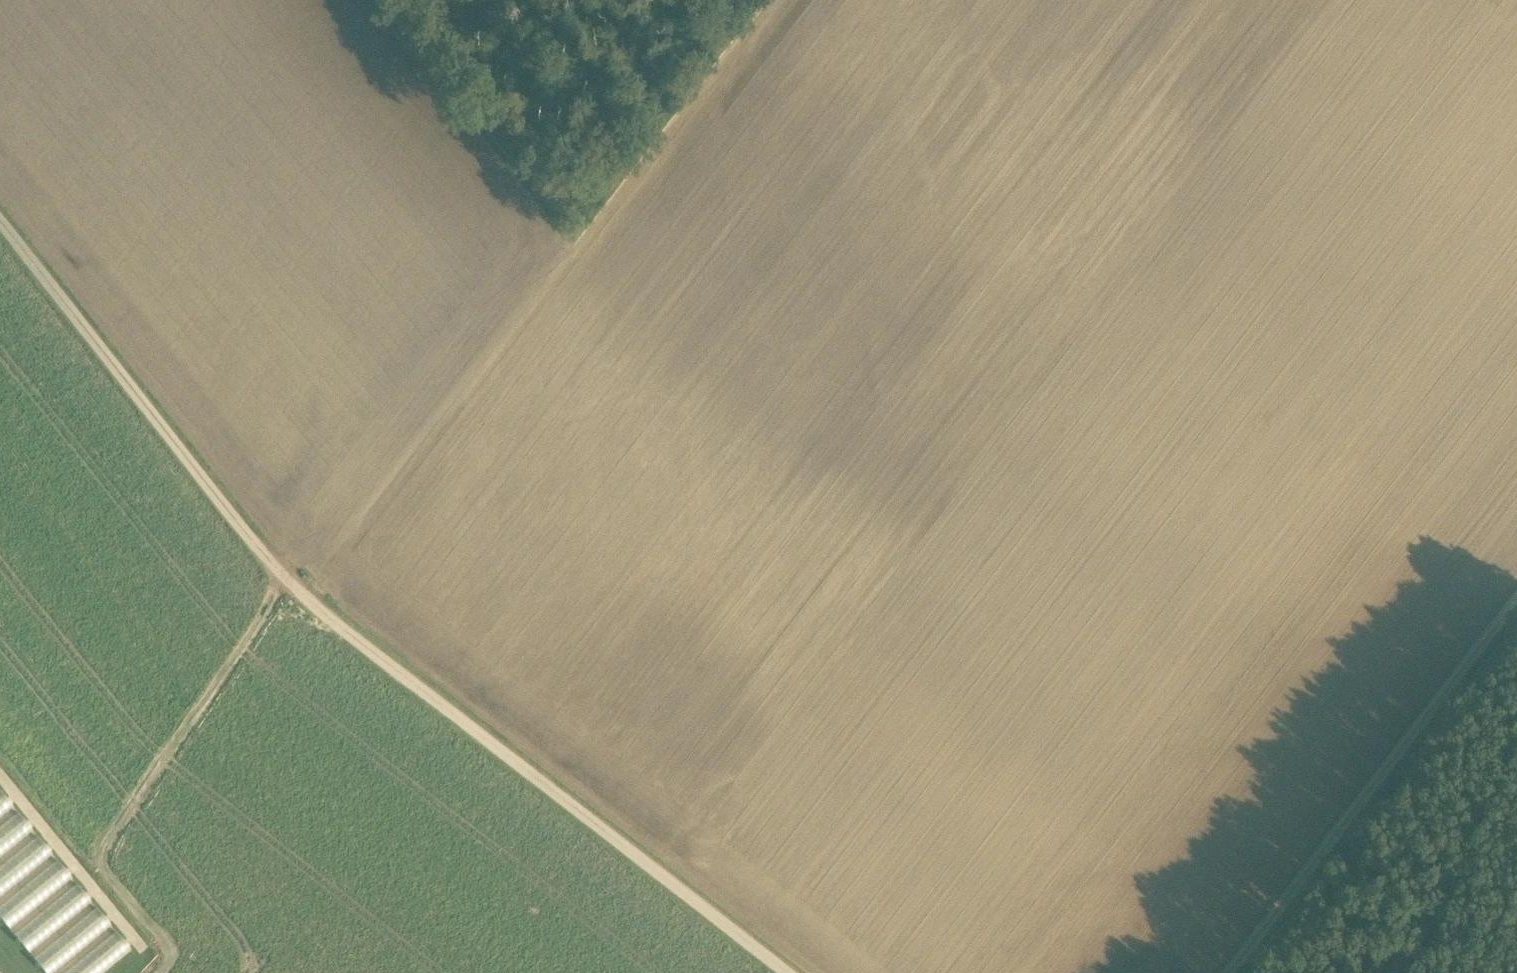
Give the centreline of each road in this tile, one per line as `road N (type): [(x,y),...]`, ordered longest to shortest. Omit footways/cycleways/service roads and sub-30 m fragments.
road 1 (track): [(0,221),(297,592),(783,972)]
road 2 (track): [(1229,972),(1516,601)]

